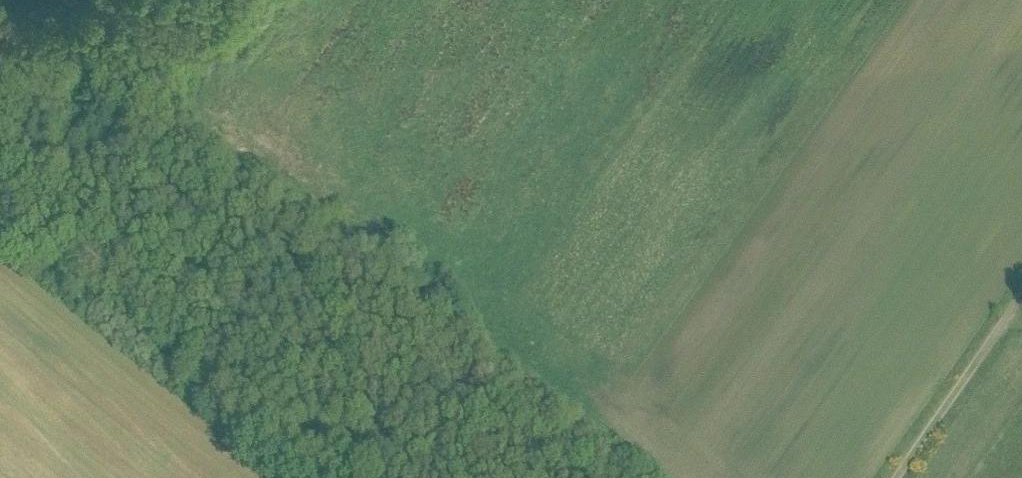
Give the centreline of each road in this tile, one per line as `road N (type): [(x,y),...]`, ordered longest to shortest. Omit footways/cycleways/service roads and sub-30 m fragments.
road 1 (track): [(1021,295),(894,477)]

